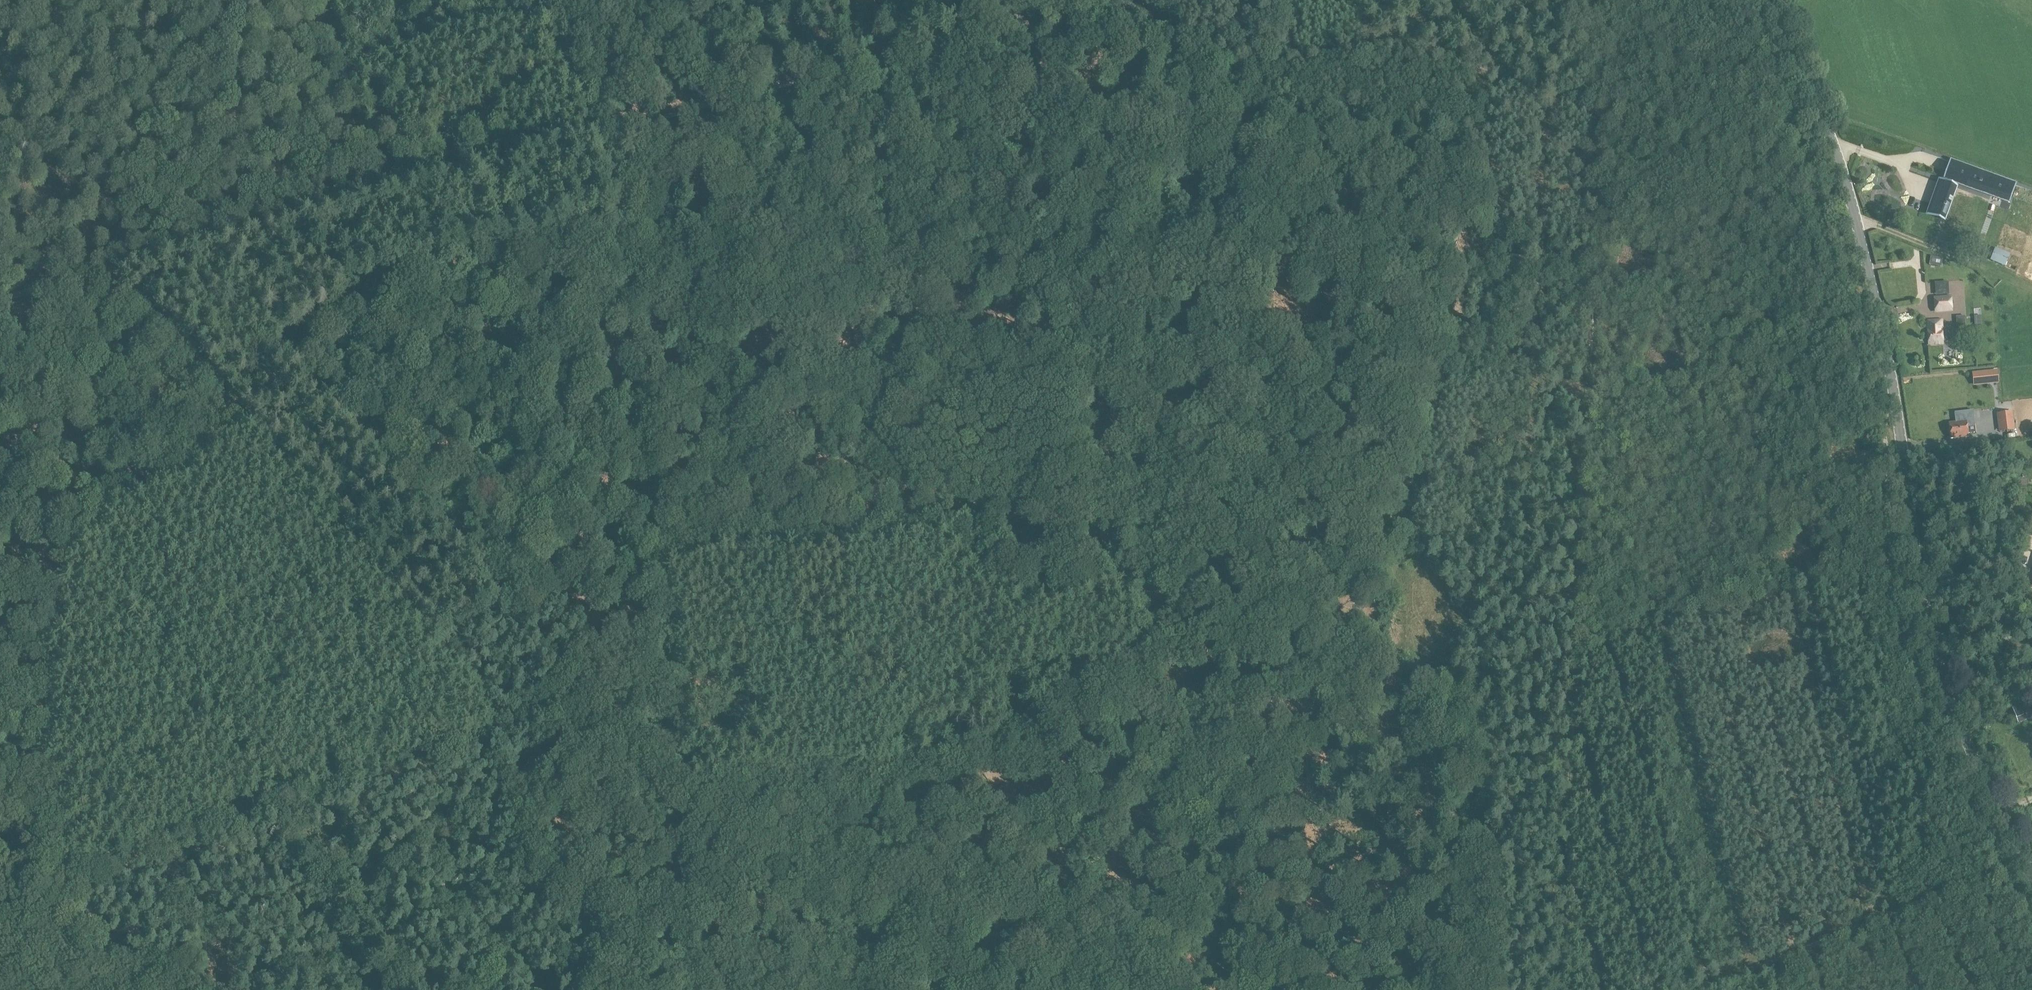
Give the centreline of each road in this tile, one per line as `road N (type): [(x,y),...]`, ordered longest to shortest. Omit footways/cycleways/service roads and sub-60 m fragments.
road 1 (track): [(0,292),(1102,0)]
road 2 (tertiary): [(2031,873),(1945,677),(1867,264),(1840,167),(1776,0)]
road 3 (track): [(1597,106),(1558,989)]
road 4 (track): [(1684,989),(2003,869)]
road 5 (track): [(1855,219),(2031,289)]

